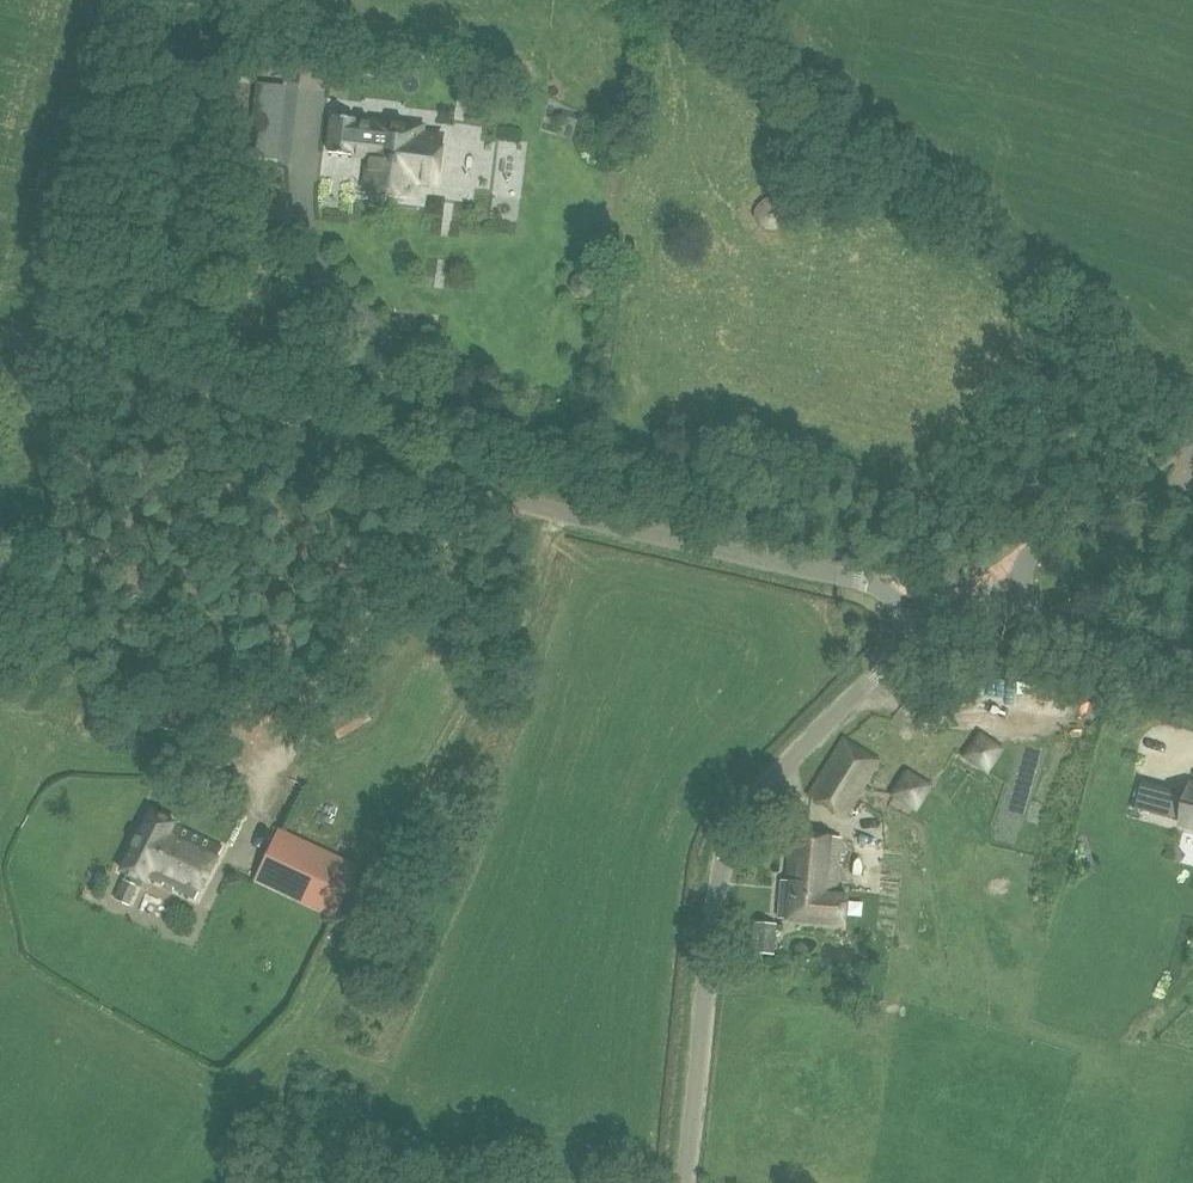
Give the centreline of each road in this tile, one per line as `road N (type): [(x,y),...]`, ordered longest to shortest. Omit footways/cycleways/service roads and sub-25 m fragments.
road 1 (unclassified): [(682,1182),(726,847),(769,781),(892,659),(905,616)]
road 2 (unclassified): [(392,462),(600,522),(853,578)]
road 3 (unclassified): [(0,335),(392,462)]
road 4 (unclassified): [(1017,593),(1028,553),(1192,435)]
road 5 (unclassified): [(1192,658),(1041,618),(1017,593)]
road 6 (unclassified): [(392,462),(392,324)]

